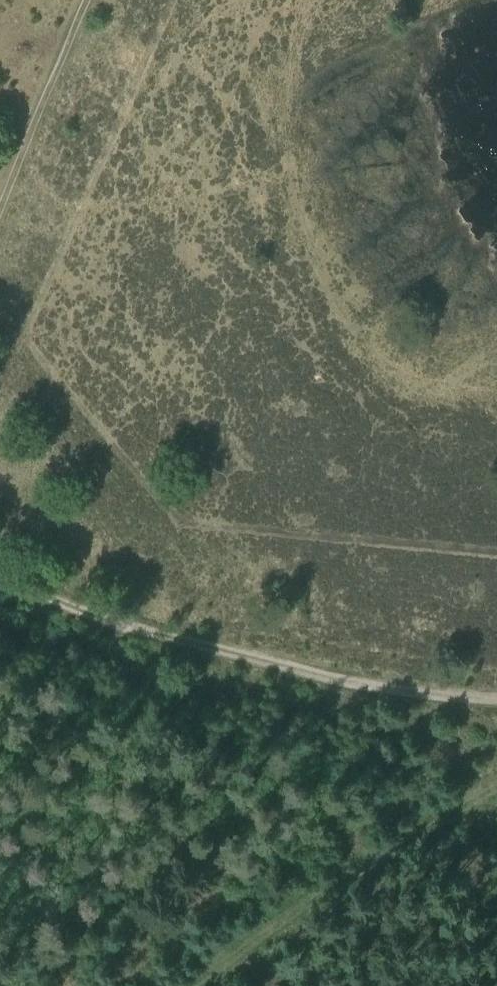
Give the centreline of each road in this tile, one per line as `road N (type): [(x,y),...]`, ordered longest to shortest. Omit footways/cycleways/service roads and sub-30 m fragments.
road 1 (track): [(496,699),(179,642),(0,568)]
road 2 (track): [(0,196),(92,0)]

